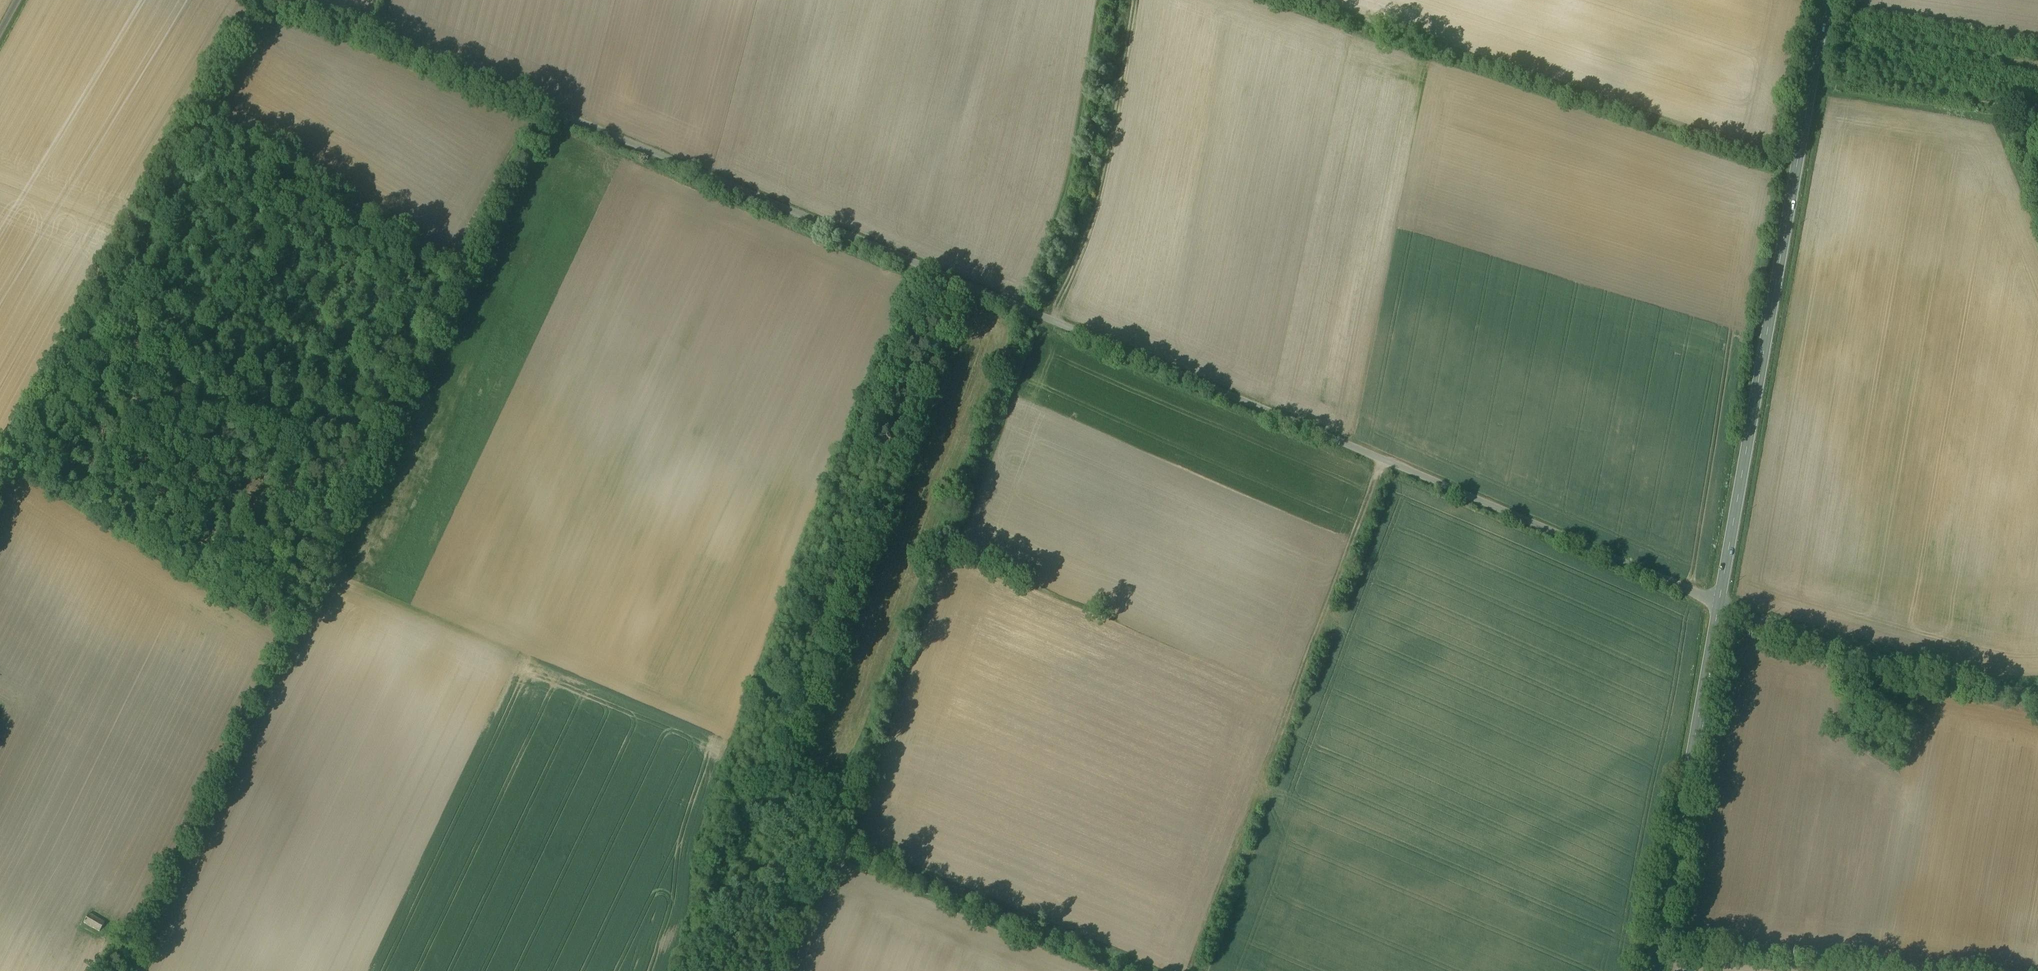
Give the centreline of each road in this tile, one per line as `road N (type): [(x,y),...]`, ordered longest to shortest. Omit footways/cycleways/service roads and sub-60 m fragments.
road 1 (unclassified): [(271,0),(1717,605)]
road 2 (secondary): [(1717,605),(1825,0)]
road 3 (secondary): [(1652,970),(1717,605)]
road 4 (unclassified): [(1717,605),(1993,684),(2037,687)]

